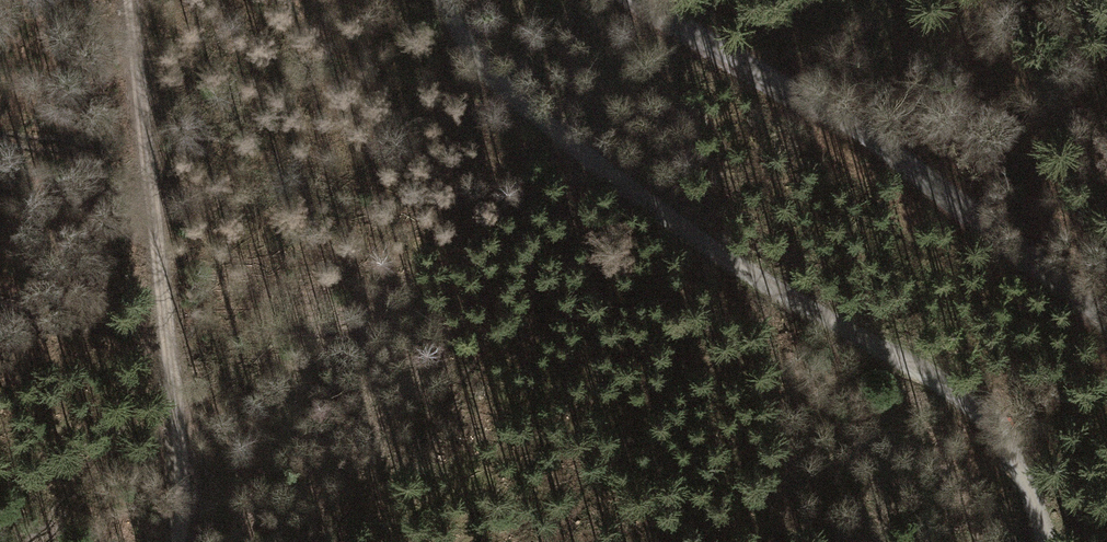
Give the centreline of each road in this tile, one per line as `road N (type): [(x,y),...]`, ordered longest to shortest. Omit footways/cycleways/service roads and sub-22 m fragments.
road 1 (track): [(447,0),(484,65),(539,119),(787,298),(961,399),(1008,453),(1050,541)]
road 2 (unclassified): [(646,0),(894,153),(1106,318)]
road 3 (track): [(134,0),(179,430),(179,541)]

